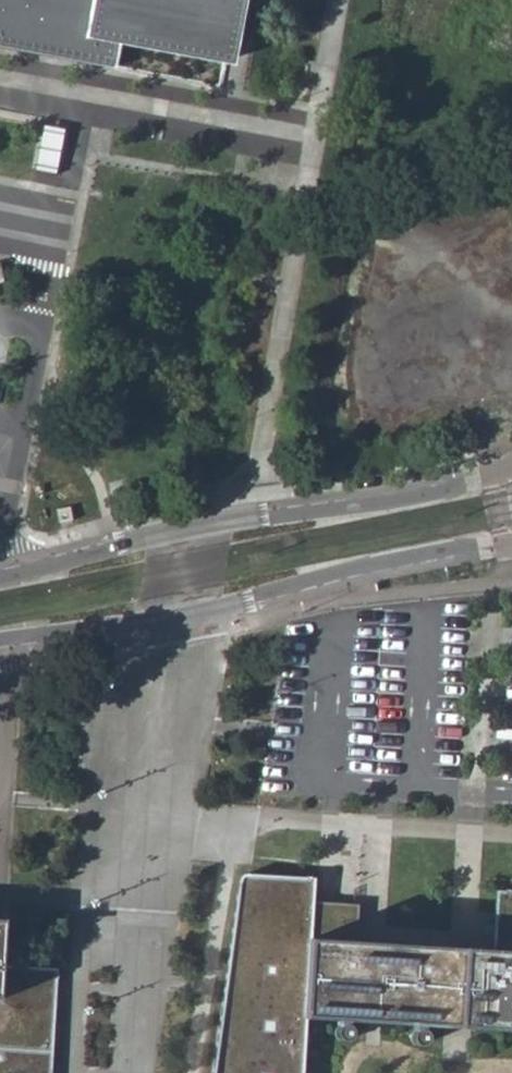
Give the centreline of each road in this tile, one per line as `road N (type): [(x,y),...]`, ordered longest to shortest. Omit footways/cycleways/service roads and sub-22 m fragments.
road 1 (residential): [(511,468),(441,491),(199,531),(0,581)]
road 2 (residential): [(0,641),(171,615),(450,548),(511,546)]

